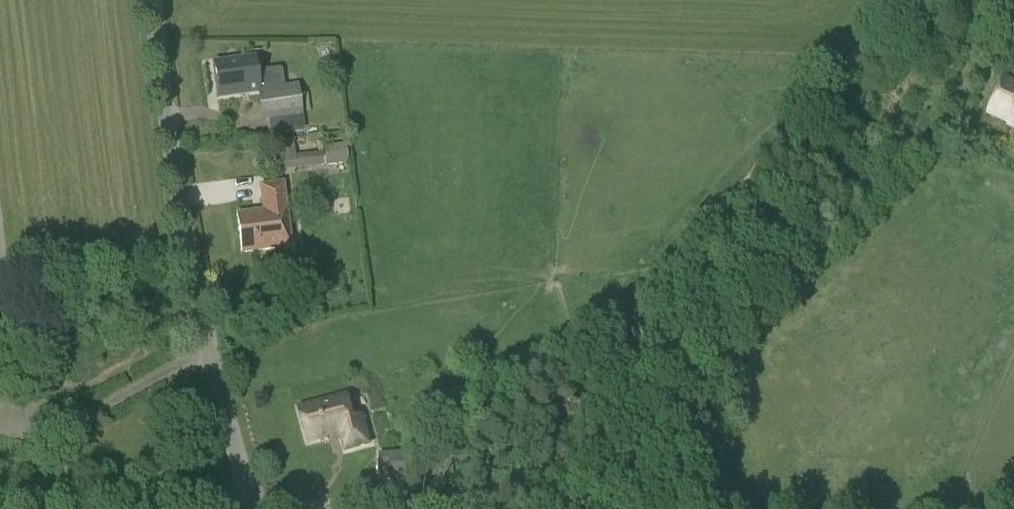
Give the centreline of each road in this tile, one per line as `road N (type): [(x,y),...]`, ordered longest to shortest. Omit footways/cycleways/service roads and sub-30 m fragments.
road 1 (track): [(576,508),(660,292),(907,0)]
road 2 (unclassified): [(253,508),(184,237),(149,0)]
road 3 (track): [(274,508),(421,508)]

